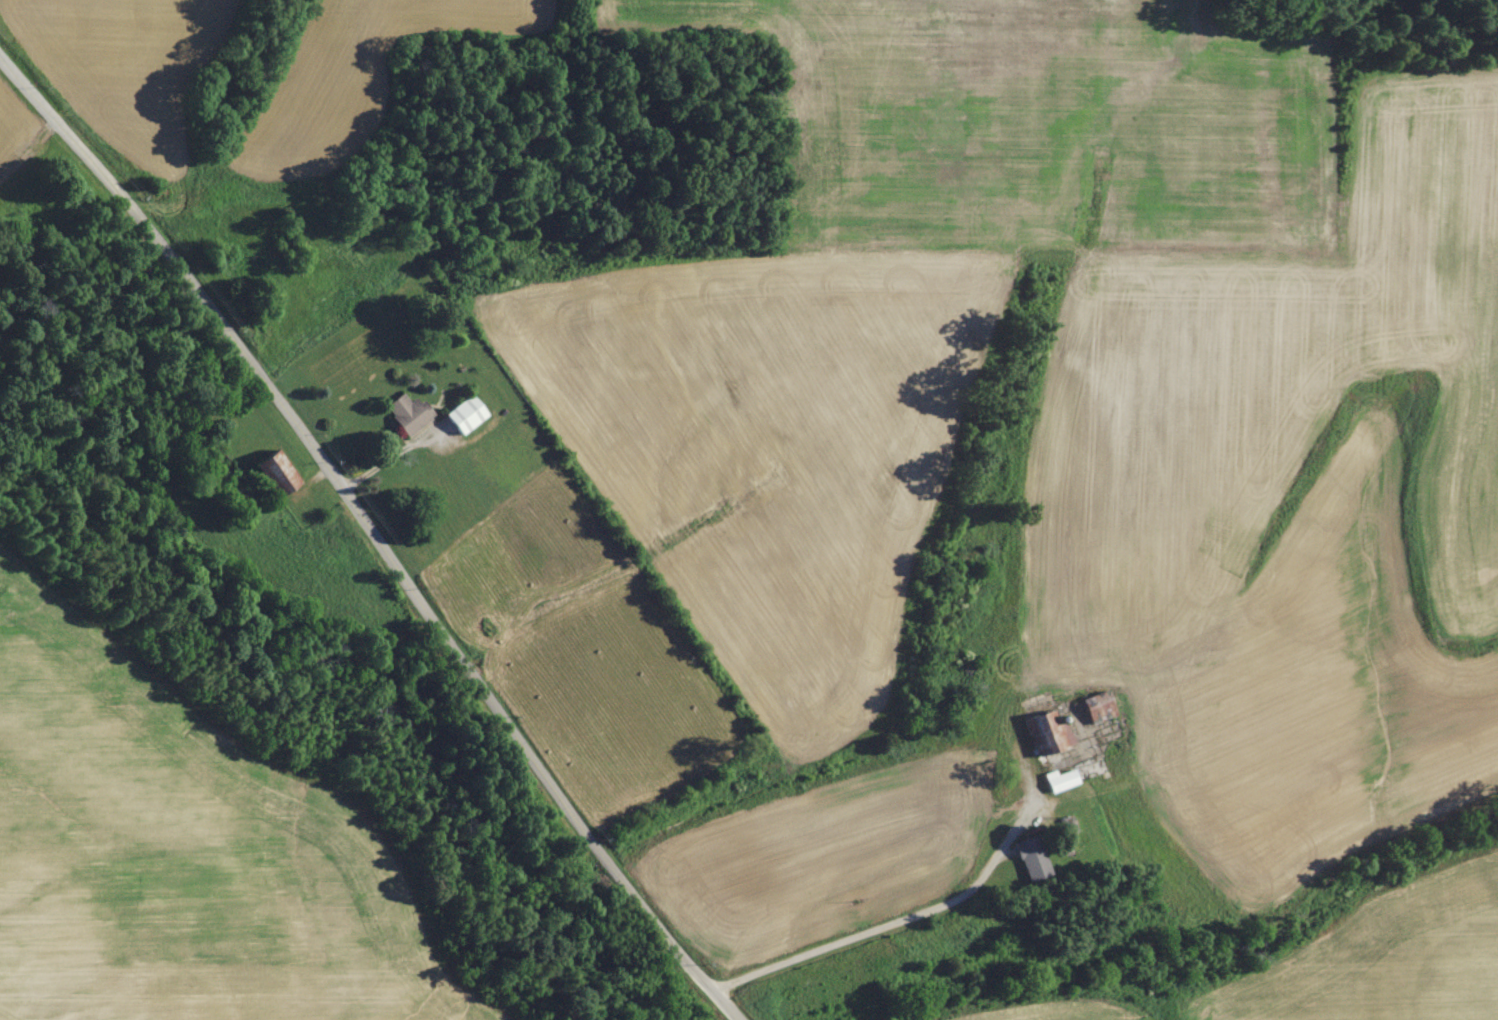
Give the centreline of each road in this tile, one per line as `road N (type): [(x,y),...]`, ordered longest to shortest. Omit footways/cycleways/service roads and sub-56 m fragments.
road 1 (tertiary): [(0,60),(135,207),(254,356),(577,824),(739,1019)]

